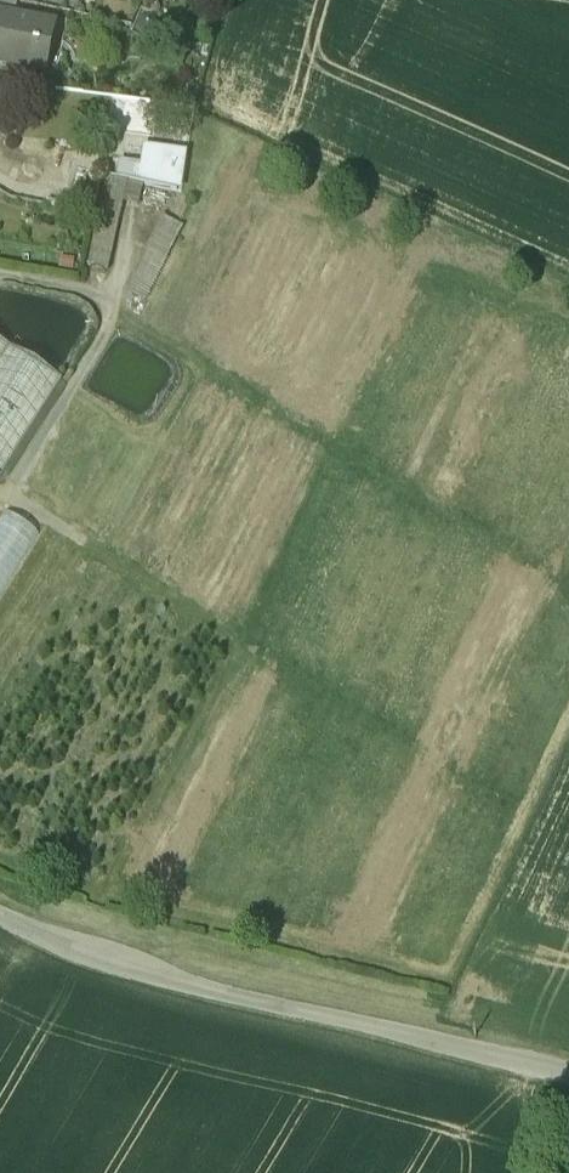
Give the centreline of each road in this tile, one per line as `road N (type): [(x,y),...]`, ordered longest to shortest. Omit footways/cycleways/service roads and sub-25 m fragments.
road 1 (unclassified): [(568,1078),(191,985),(94,956),(0,914)]

